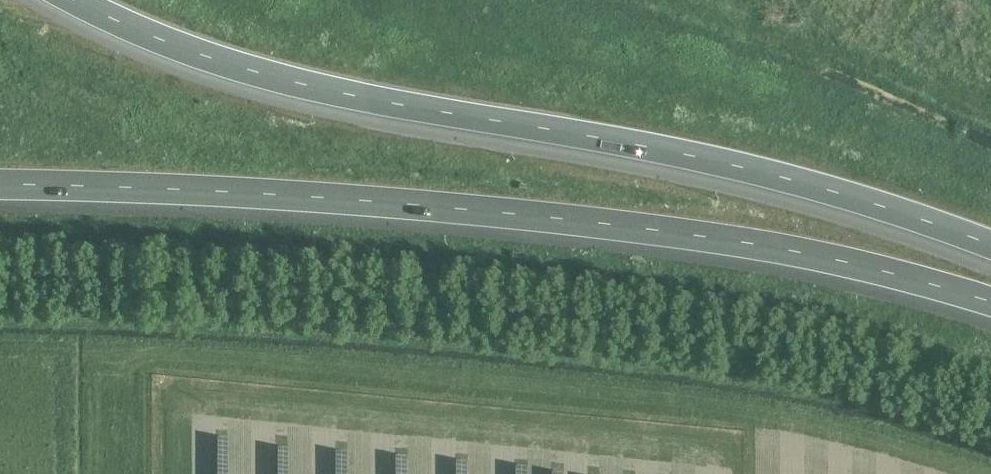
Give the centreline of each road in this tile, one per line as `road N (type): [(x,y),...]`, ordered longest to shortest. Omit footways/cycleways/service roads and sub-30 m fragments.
road 1 (motorway): [(0,190),(336,200),(569,221),(816,258),(990,304)]
road 2 (motorway): [(71,0),(258,73),(368,101),(713,162),(990,247)]

